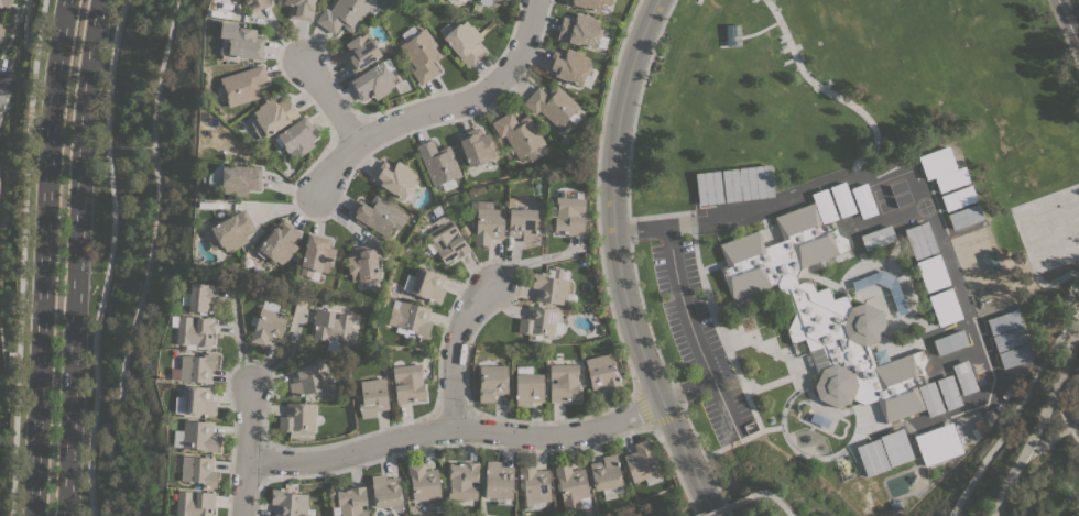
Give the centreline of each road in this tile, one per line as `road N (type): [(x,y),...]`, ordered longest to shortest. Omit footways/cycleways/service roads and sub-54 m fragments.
road 1 (tertiary): [(654,0),(613,133),(611,232),(639,347),(712,515)]
road 2 (secondary): [(61,515),(80,136),(98,0)]
road 3 (secondary): [(66,0),(51,134),(32,515)]
road 4 (residential): [(244,462),(317,461),(449,429),(580,430),(662,402)]
road 5 (residential): [(534,0),(523,40),(497,81),(358,140),(314,200)]
road 6 (residential): [(449,429),(454,348),(468,312),(494,282)]
road 7 (residential): [(241,515),(249,380)]

